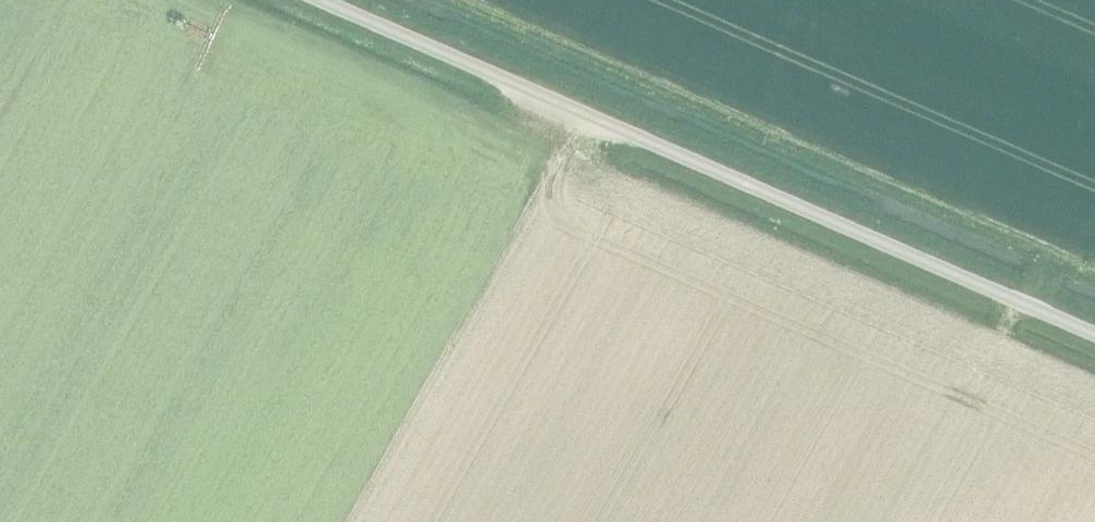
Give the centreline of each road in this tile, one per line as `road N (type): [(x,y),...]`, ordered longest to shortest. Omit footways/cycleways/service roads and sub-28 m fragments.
road 1 (unclassified): [(1094,330),(318,0)]

